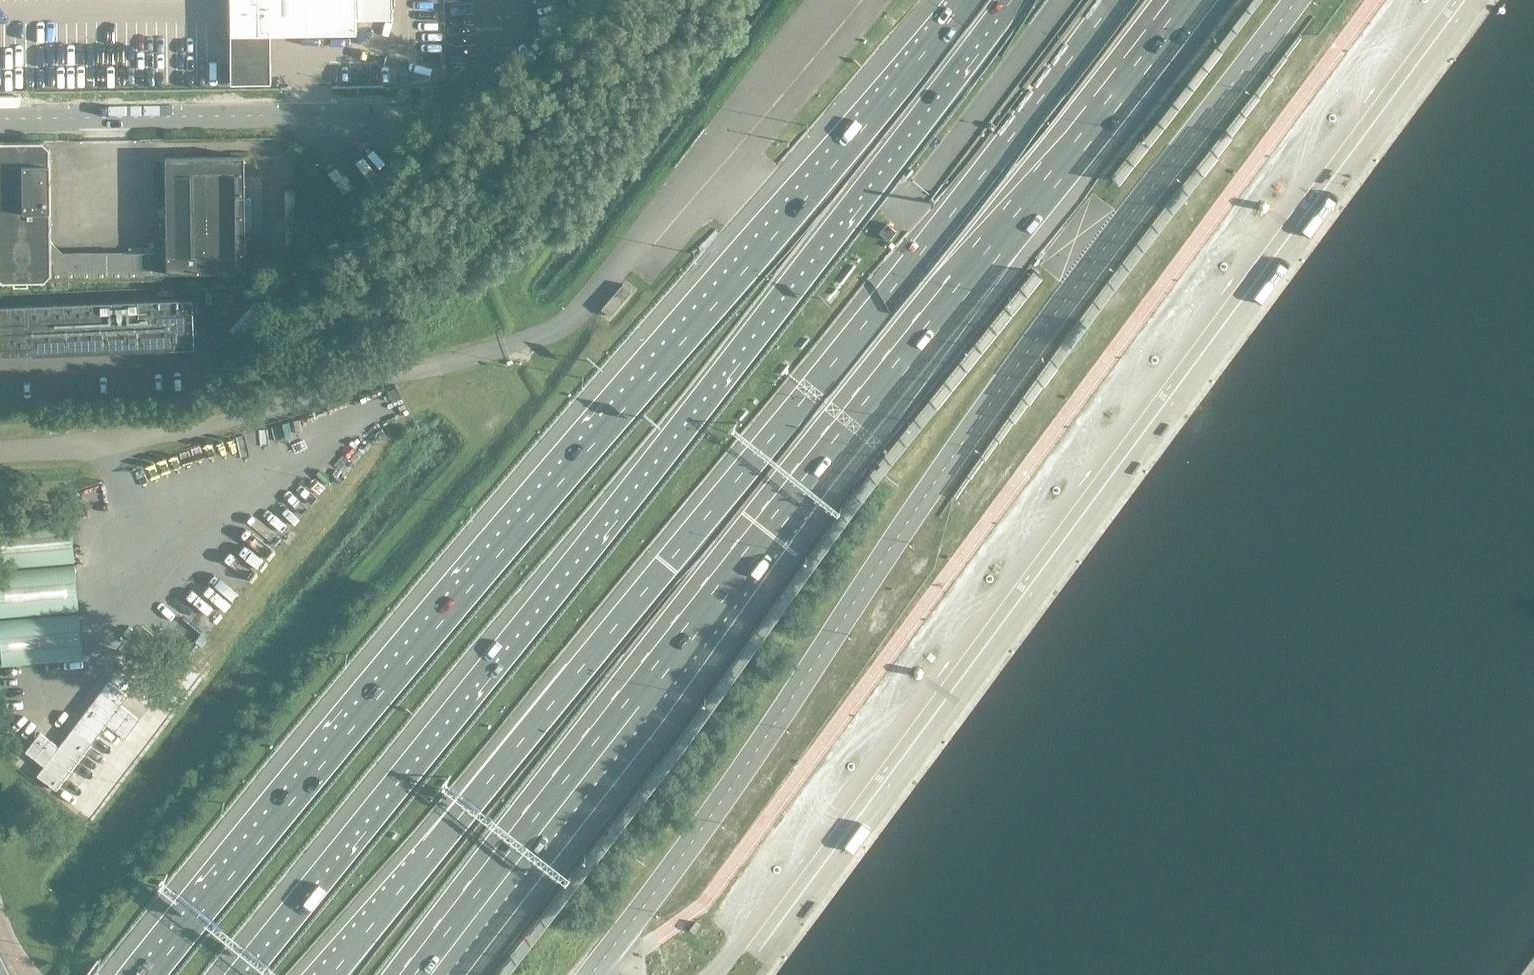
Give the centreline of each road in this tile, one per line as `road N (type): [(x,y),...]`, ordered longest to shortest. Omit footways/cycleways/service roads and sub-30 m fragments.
road 1 (motorway): [(961,0),(139,974)]
road 2 (motorway): [(327,974),(906,271),(1114,0)]
road 3 (motorway): [(1011,0),(625,501),(242,974)]
road 4 (motorway): [(423,974),(1192,0)]
road 5 (unclassified): [(589,974),(716,809),(1051,320),(1296,0)]
road 6 (unclassified): [(370,147),(282,111),(0,119)]

